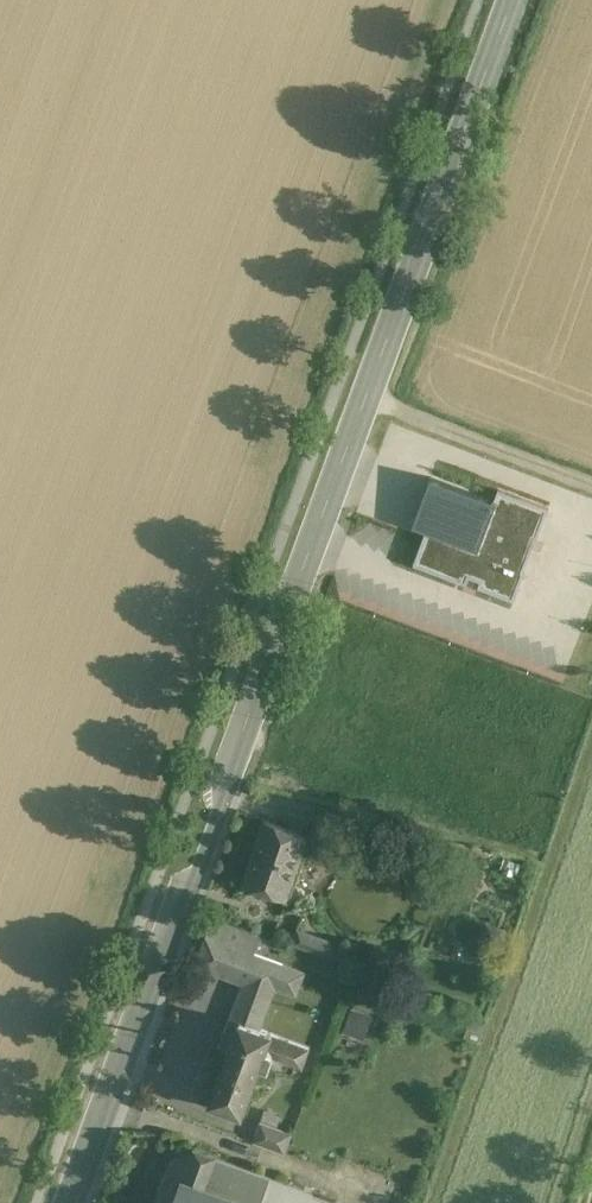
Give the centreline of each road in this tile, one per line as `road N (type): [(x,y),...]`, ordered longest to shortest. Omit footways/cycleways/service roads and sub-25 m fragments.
road 1 (tertiary): [(74,1202),(513,0)]
road 2 (track): [(367,399),(591,484)]

